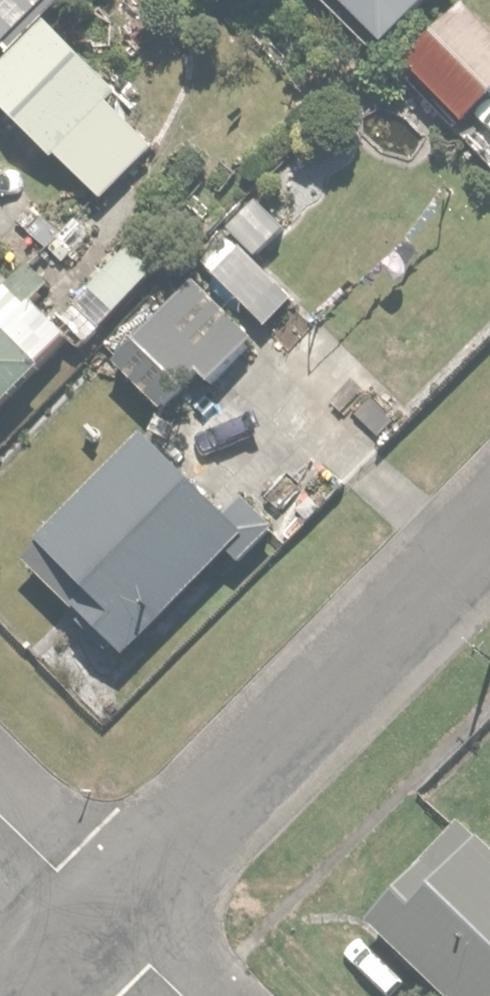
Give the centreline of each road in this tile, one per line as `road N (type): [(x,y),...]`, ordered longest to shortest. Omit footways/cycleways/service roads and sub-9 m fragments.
road 1 (residential): [(104,908),(489,521)]
road 2 (residential): [(0,805),(104,908)]
road 3 (residential): [(104,908),(192,995)]
road 4 (residential): [(20,995),(104,908)]

